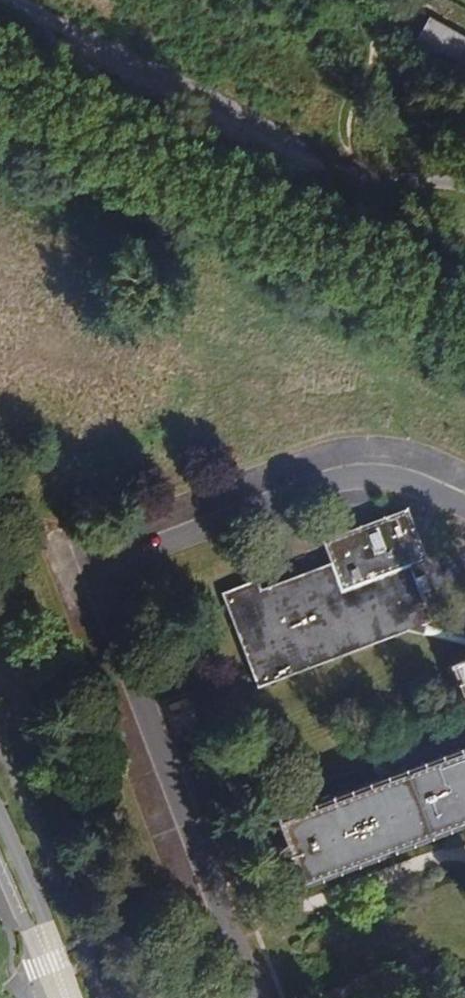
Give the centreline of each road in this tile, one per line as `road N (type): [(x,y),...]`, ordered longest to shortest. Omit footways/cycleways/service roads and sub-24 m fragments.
road 1 (secondary): [(64,997),(0,840)]

